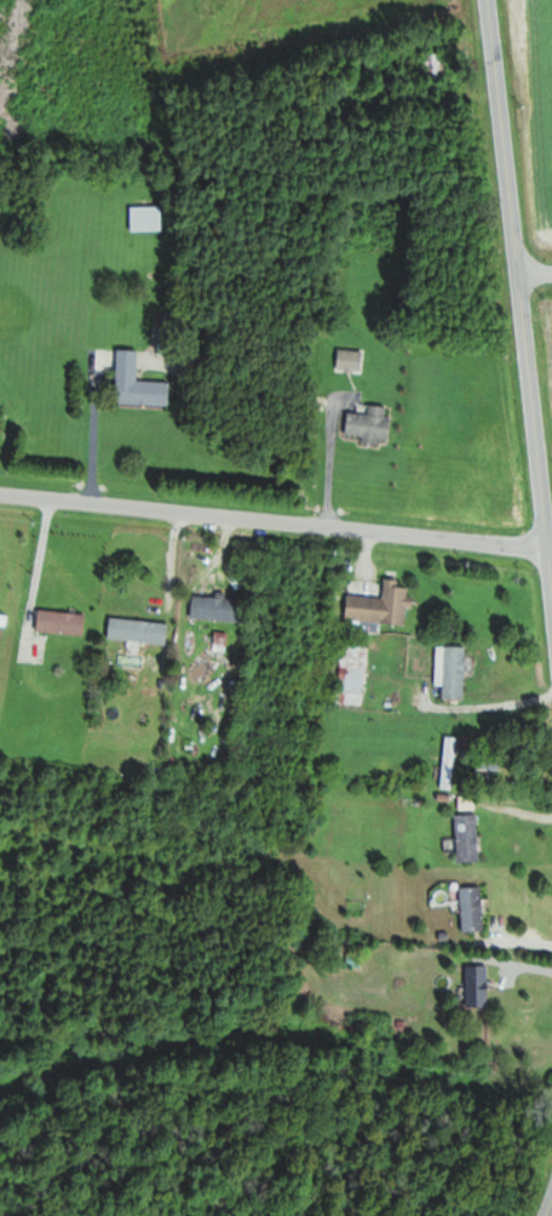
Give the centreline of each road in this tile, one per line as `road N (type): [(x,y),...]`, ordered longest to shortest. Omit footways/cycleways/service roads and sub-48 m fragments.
road 1 (tertiary): [(489,0),(551,574)]
road 2 (residential): [(0,490),(550,549)]

